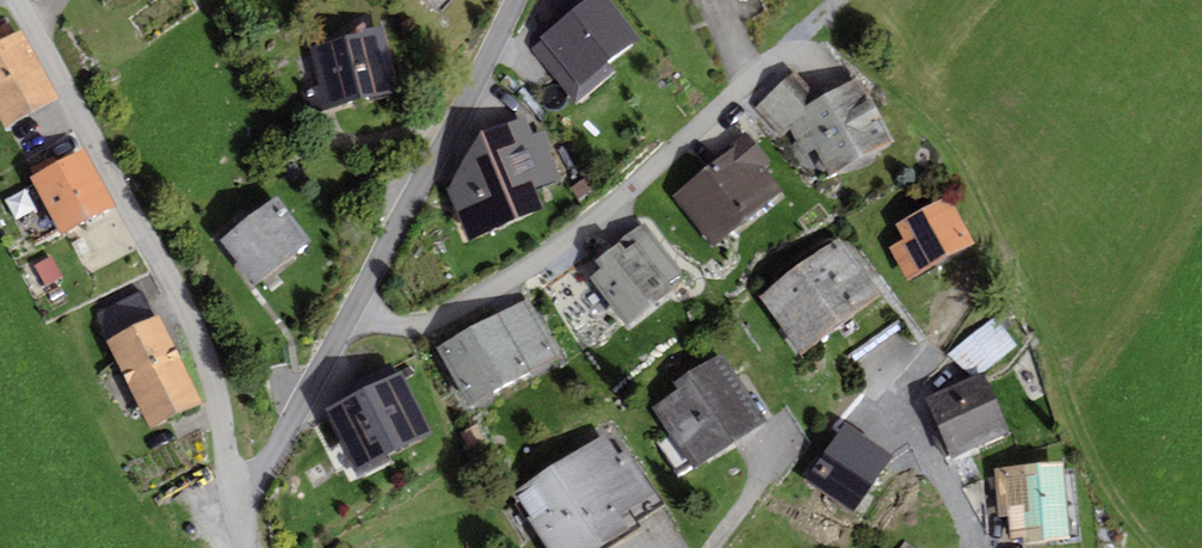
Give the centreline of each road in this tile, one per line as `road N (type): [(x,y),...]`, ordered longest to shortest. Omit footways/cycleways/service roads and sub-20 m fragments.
road 1 (residential): [(515,0),(357,305),(236,501)]
road 2 (residential): [(236,501),(212,378),(192,321),(15,0)]

